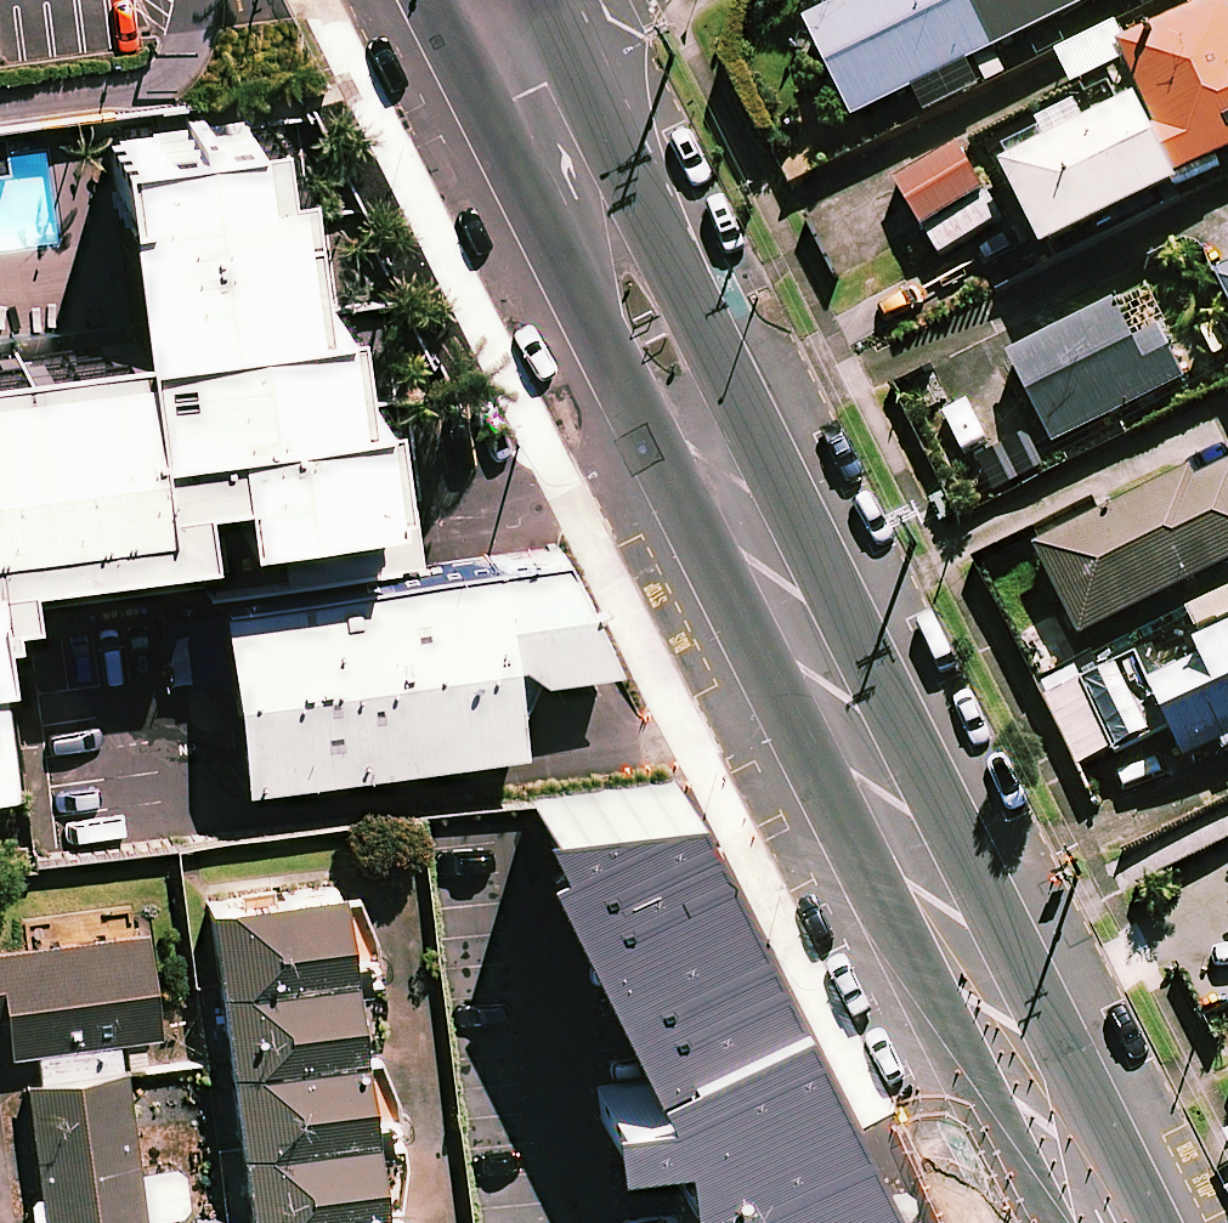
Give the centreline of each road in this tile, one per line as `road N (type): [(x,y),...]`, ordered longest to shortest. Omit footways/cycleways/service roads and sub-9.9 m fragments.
road 1 (secondary): [(1043,1222),(438,0)]
road 2 (secondary): [(533,9),(1135,1222)]

